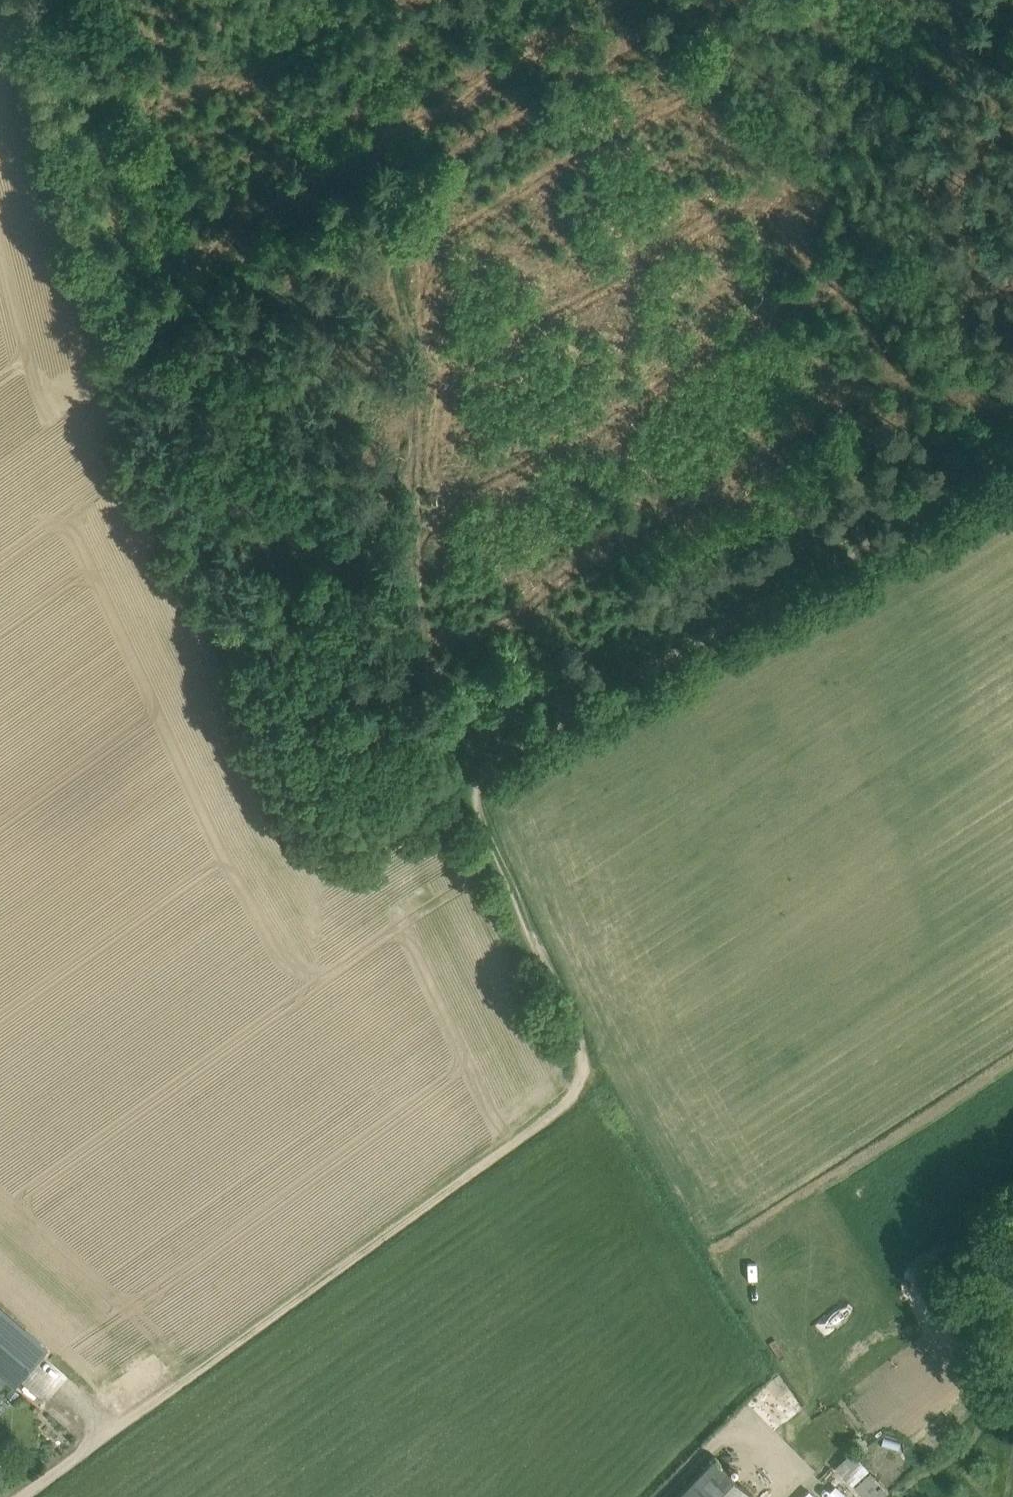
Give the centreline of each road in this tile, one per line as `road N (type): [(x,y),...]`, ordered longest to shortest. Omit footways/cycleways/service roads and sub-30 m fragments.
road 1 (track): [(1012,456),(491,763),(477,783),(480,824),(588,1064),(575,1095),(106,1432)]

